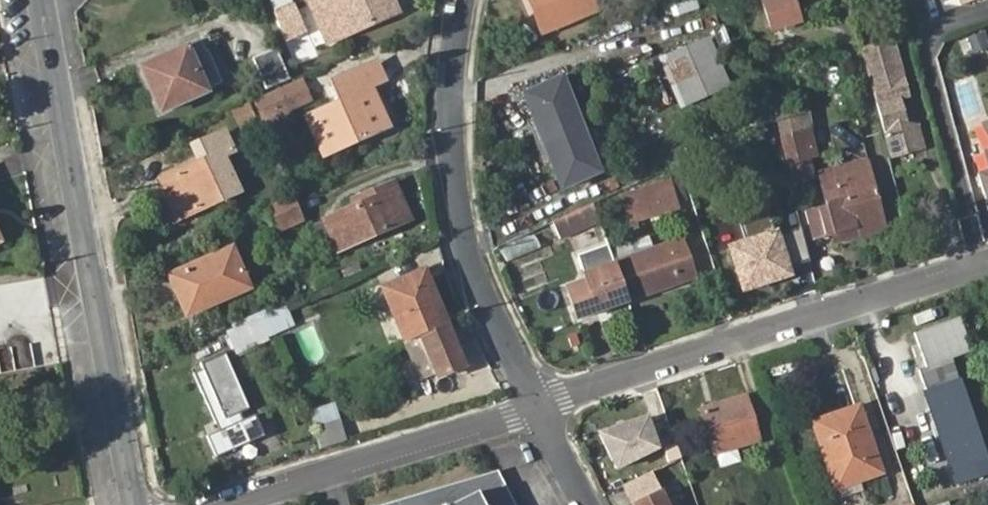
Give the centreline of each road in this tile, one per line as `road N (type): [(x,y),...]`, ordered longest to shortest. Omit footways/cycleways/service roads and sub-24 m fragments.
road 1 (residential): [(135,504),(41,0)]
road 2 (residential): [(542,405),(987,261)]
road 3 (residential): [(542,405),(480,282),(462,203),(456,70),(466,0)]
road 4 (residential): [(209,504),(542,405)]

